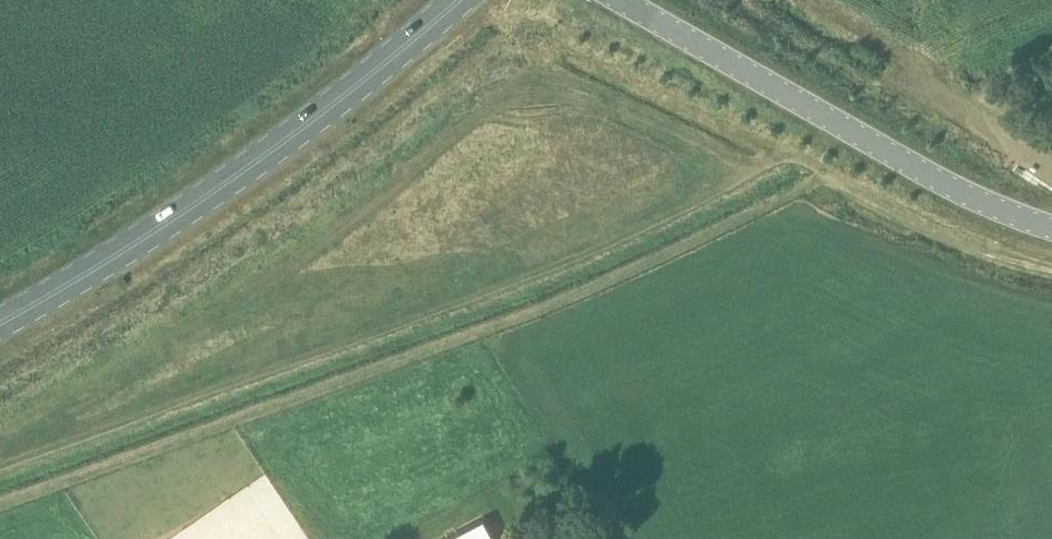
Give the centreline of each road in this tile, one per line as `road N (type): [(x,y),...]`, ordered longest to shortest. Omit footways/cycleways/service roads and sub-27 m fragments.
road 1 (primary): [(0,322),(109,261),(335,104),(459,0)]
road 2 (tertiary): [(1051,228),(938,182),(619,0)]

